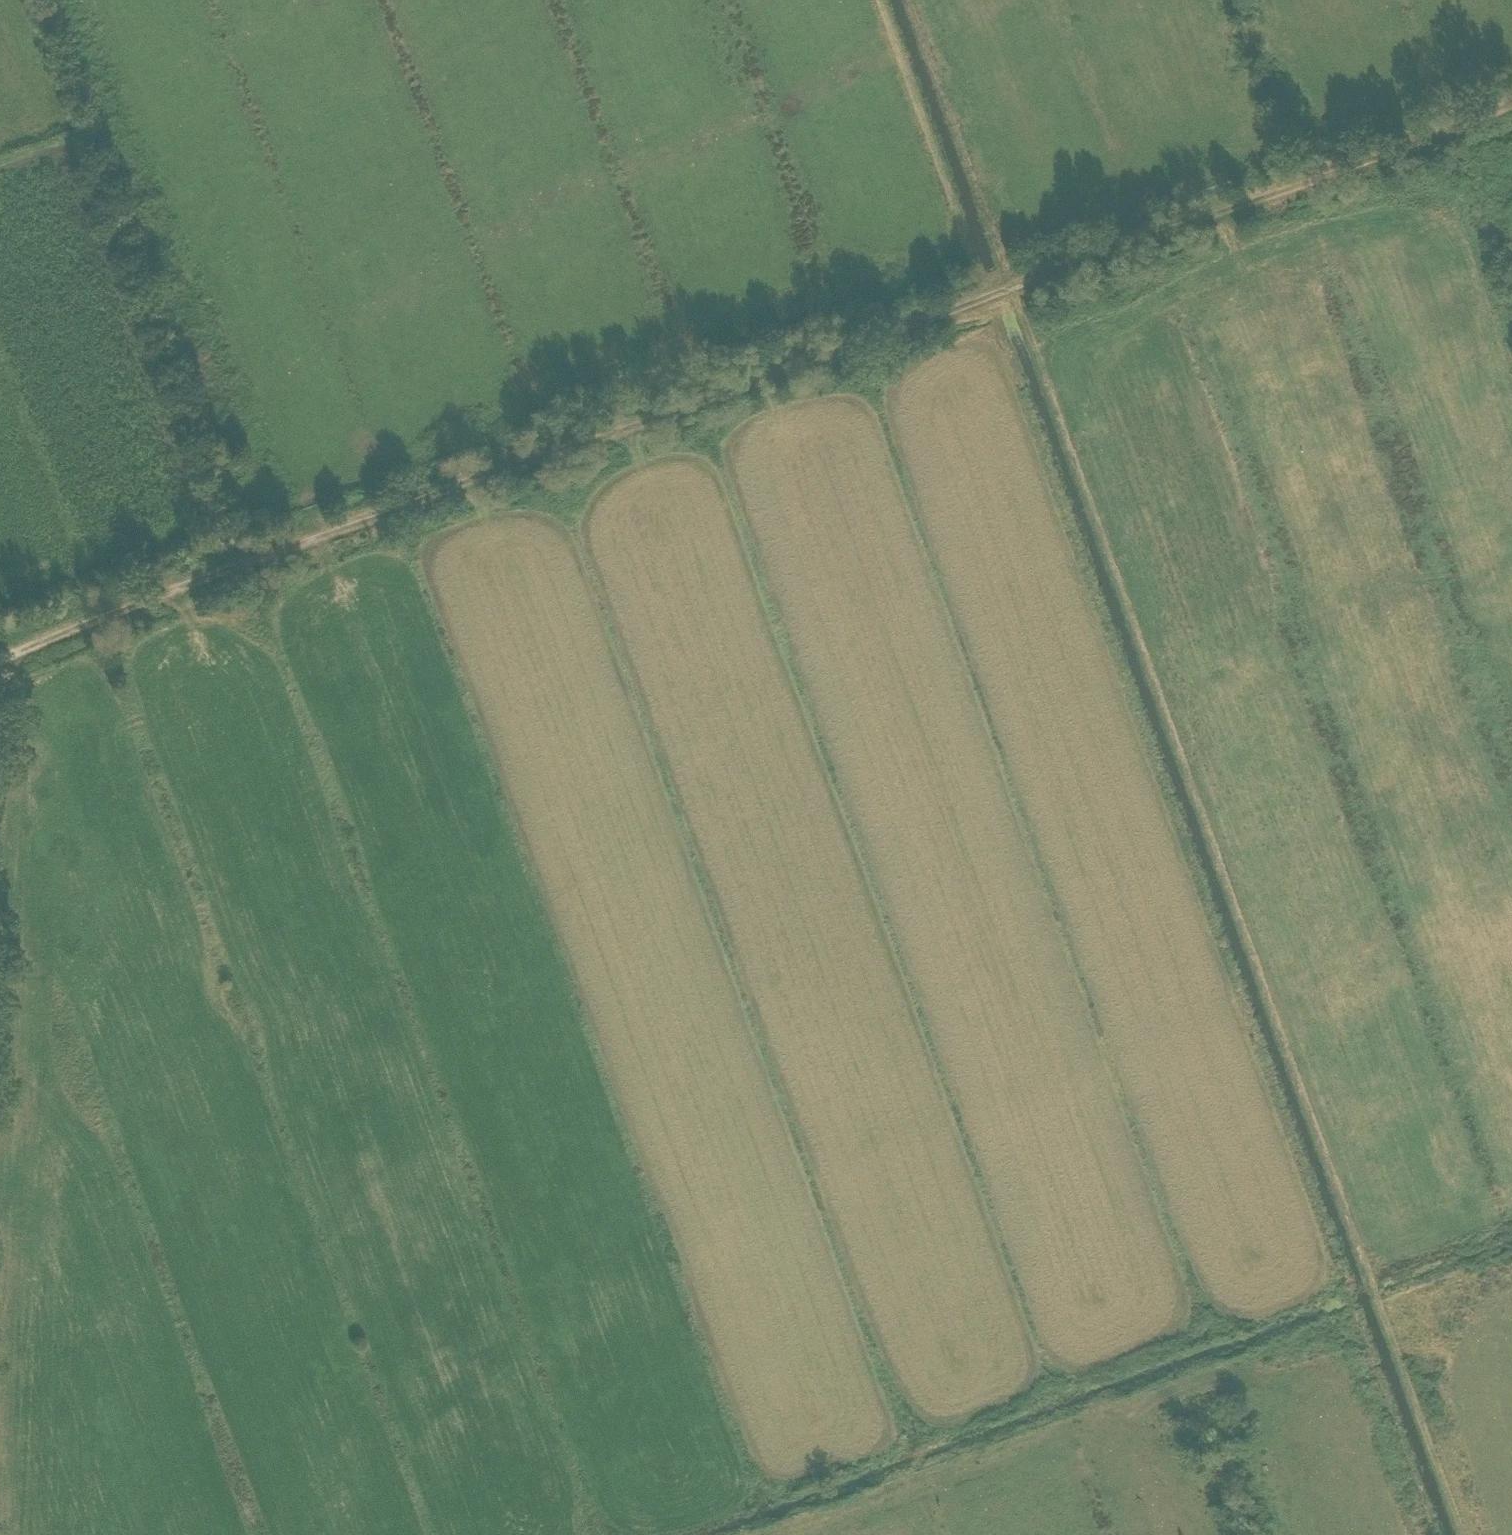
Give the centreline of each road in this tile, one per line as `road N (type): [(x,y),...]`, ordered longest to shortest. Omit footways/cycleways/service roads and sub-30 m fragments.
road 1 (track): [(1511,117),(478,488),(0,673)]

